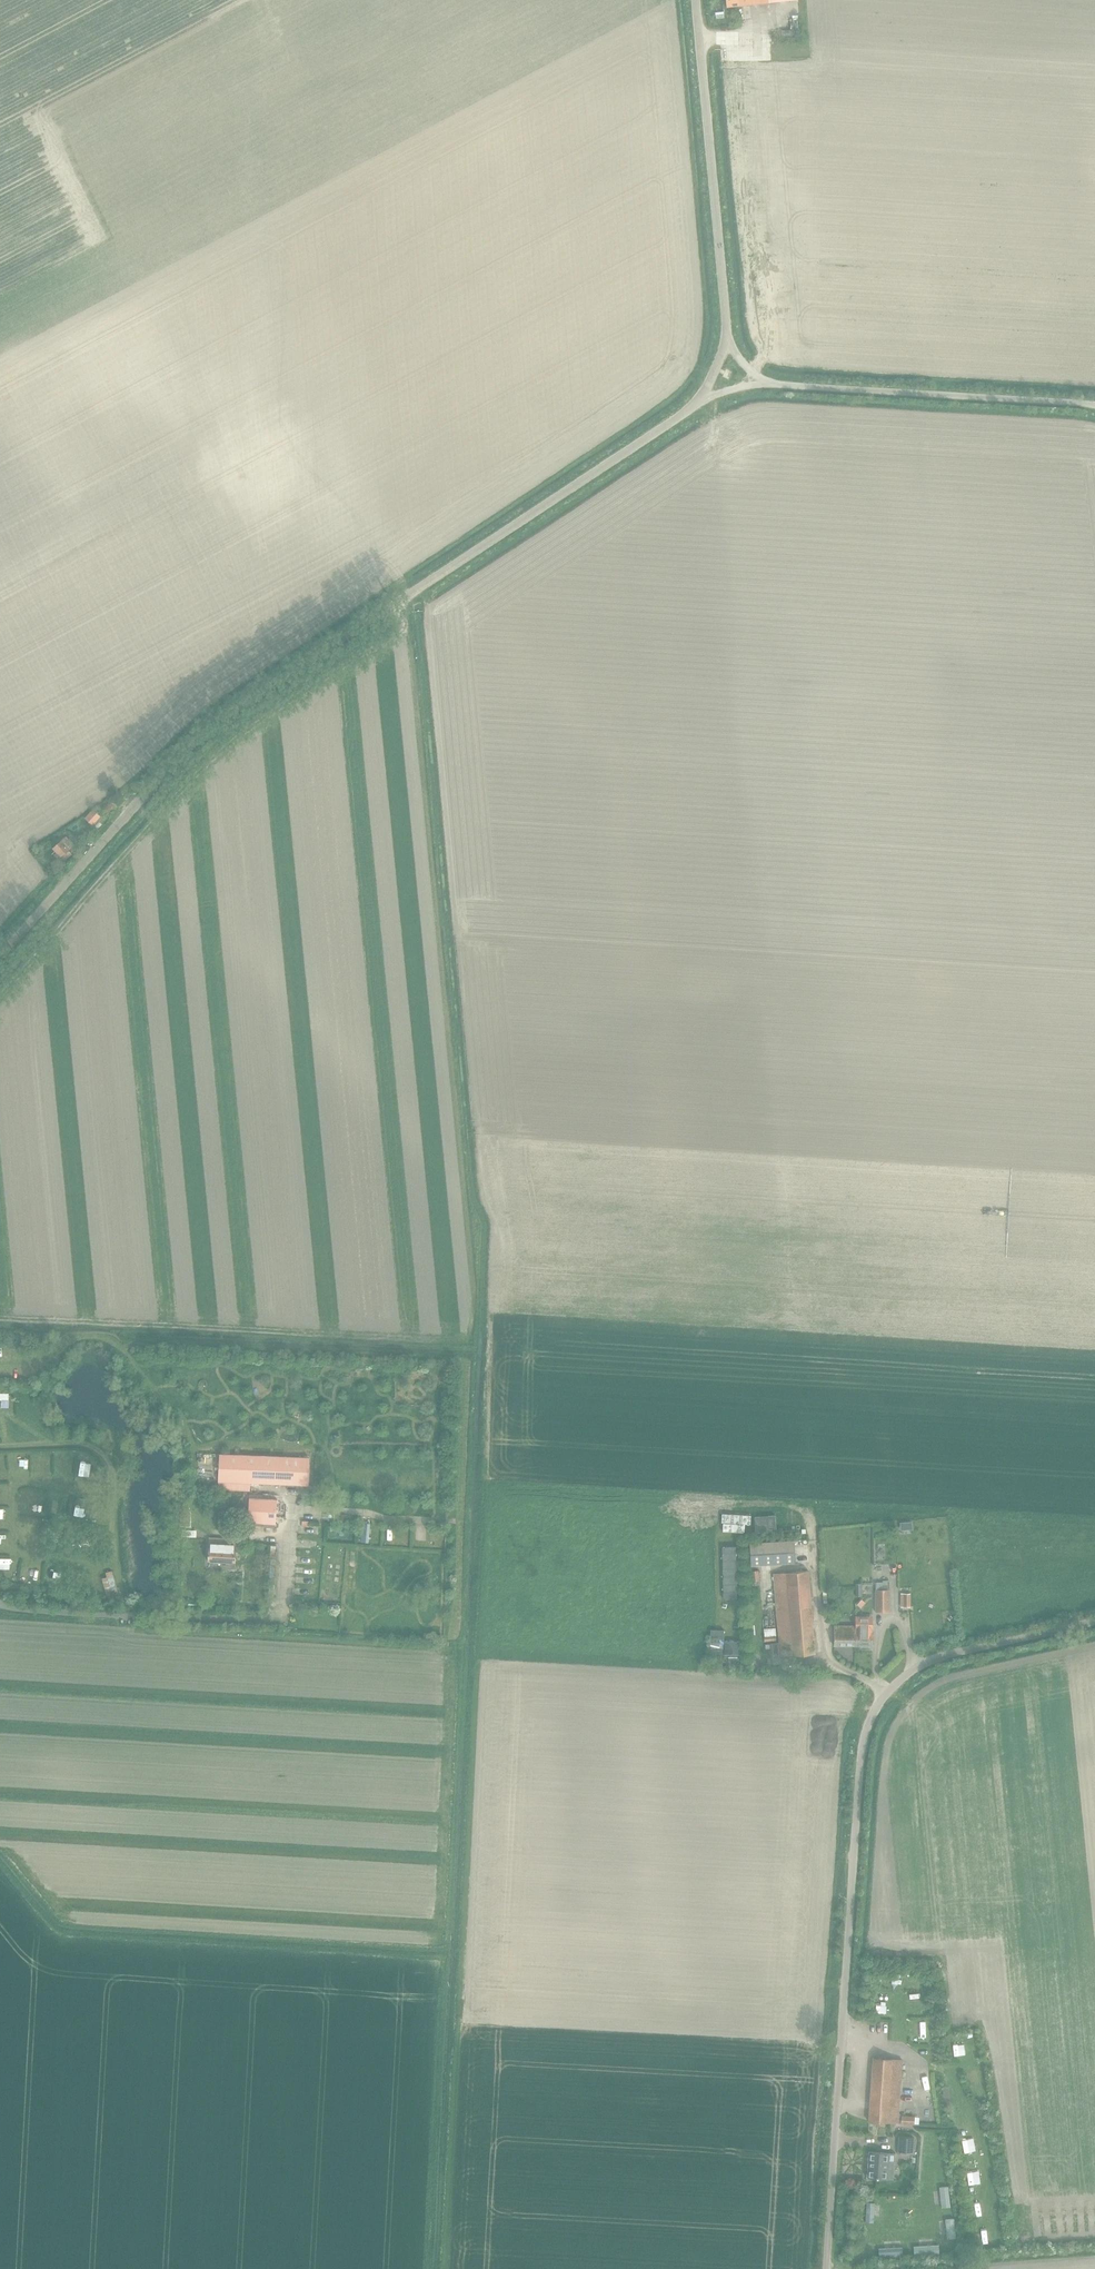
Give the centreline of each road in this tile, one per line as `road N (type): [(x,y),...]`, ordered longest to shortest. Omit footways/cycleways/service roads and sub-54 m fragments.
road 1 (unclassified): [(0,955),(191,745),(261,689),(701,398)]
road 2 (unclassified): [(827,2268),(868,1724),(885,1691),(914,1666),(1094,1619)]
road 3 (unclassified): [(727,337),(696,0)]
road 4 (unclassified): [(767,383),(1094,411)]

